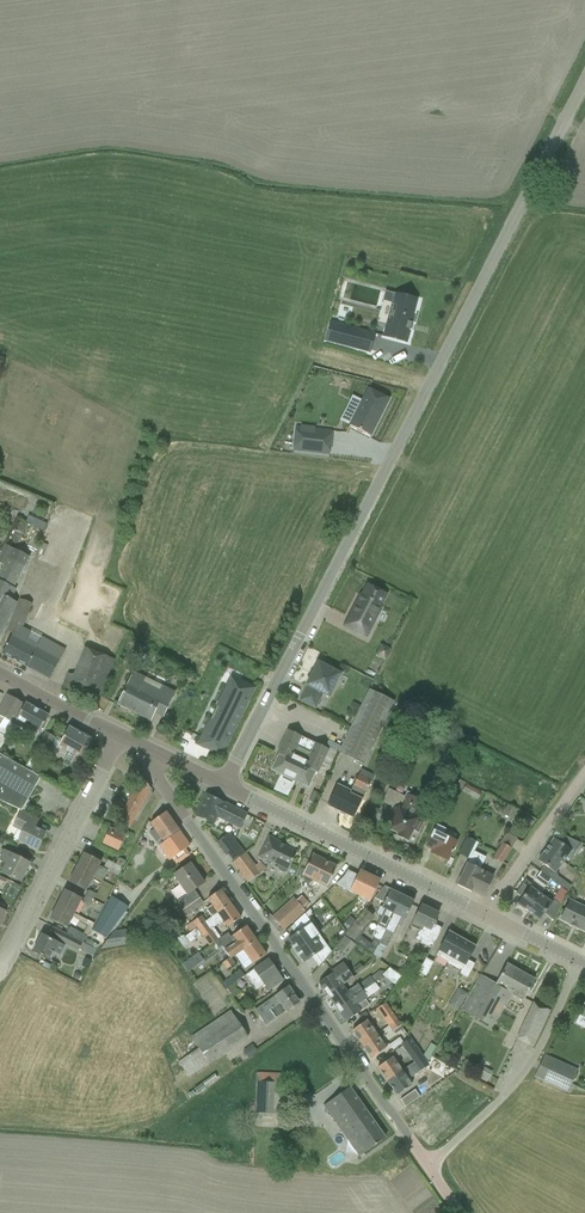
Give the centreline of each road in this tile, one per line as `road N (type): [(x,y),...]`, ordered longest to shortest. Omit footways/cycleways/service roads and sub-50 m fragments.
road 1 (unclassified): [(224,785),(584,79)]
road 2 (residential): [(426,1163),(155,773),(159,757)]
road 3 (secondary): [(483,914),(224,785)]
road 4 (unclassified): [(426,1163),(523,1073),(579,962)]
road 5 (residential): [(118,738),(0,965)]
road 6 (residential): [(584,773),(483,914)]
road 7 (secondary): [(118,738),(0,674)]

